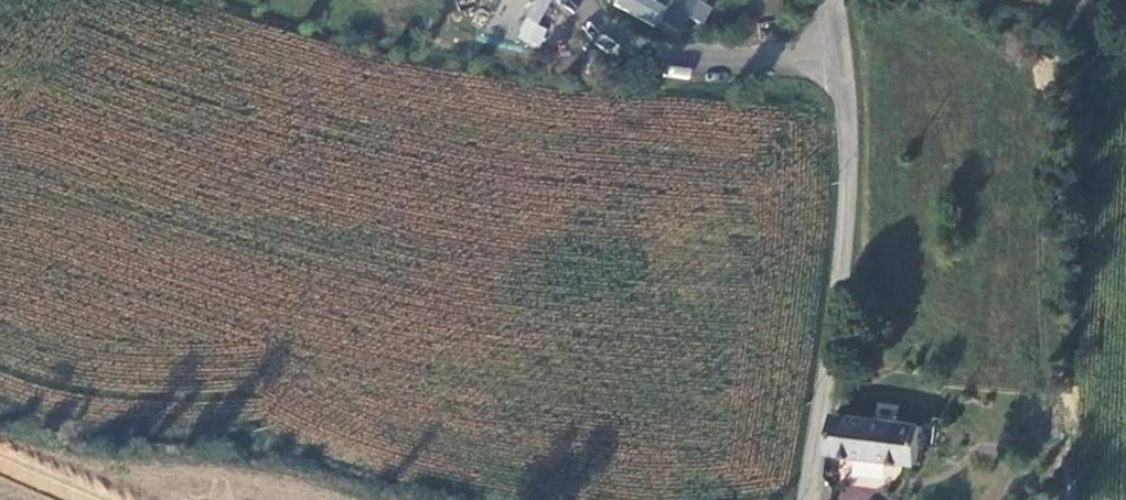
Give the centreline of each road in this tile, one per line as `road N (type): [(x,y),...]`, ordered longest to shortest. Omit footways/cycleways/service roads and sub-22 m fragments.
road 1 (tertiary): [(805,499),(848,190),(833,0)]

